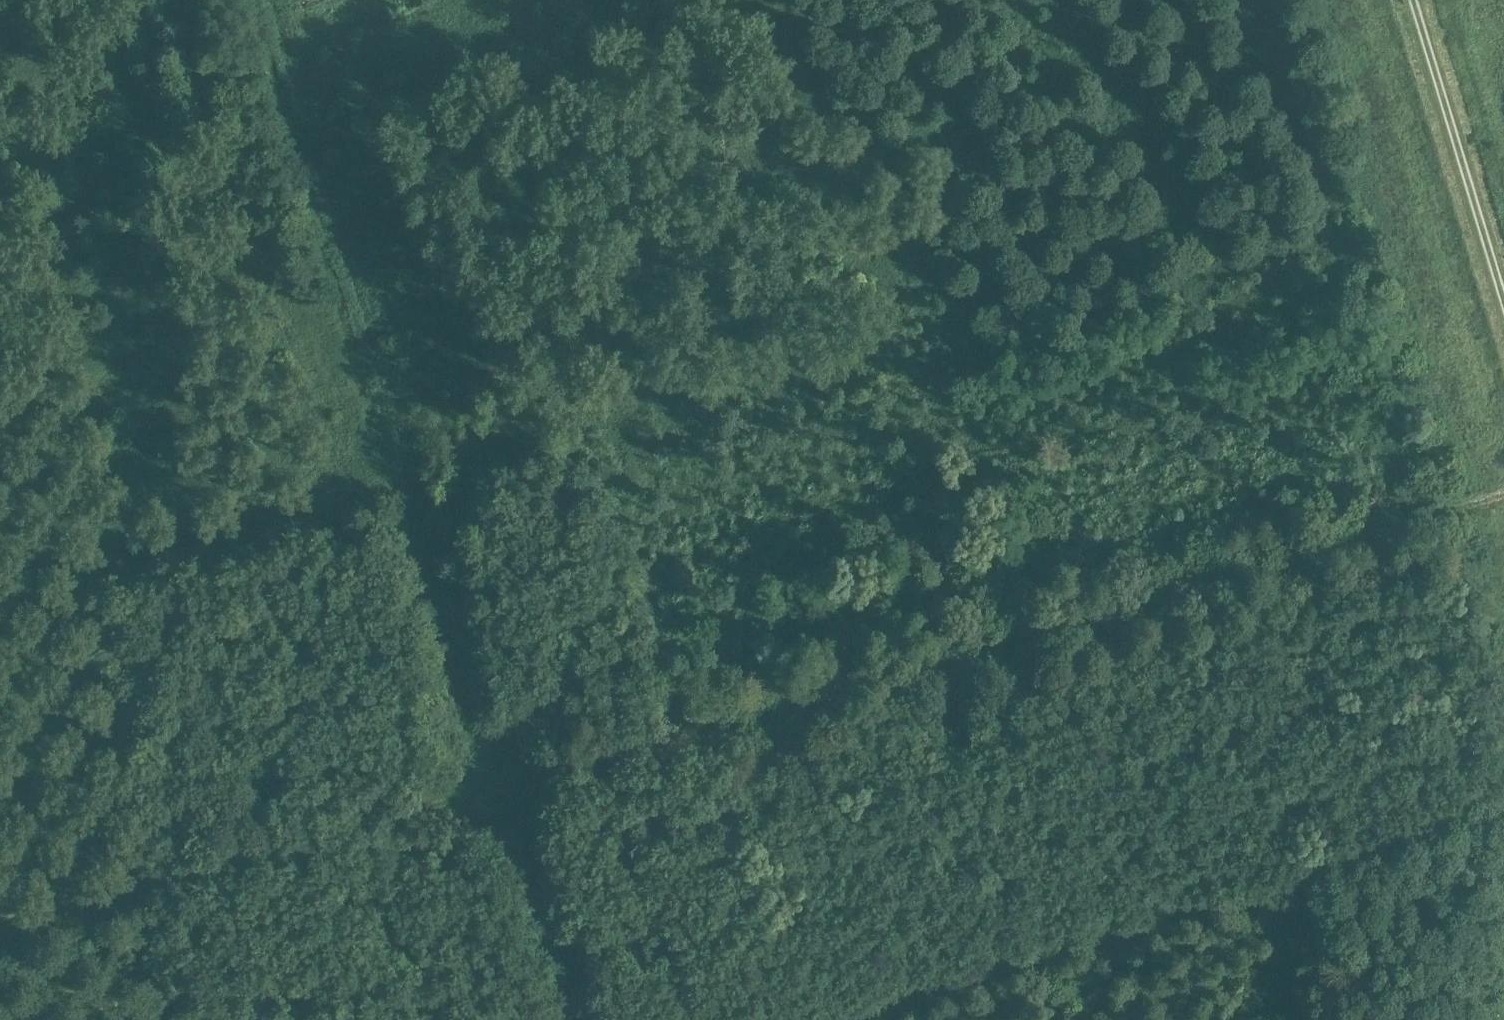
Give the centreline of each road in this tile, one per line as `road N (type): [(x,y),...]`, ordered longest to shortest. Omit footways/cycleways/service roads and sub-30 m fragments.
road 1 (track): [(1460,511),(615,750),(508,788)]
road 2 (track): [(0,931),(508,788)]
road 3 (track): [(1413,0),(1503,300)]

